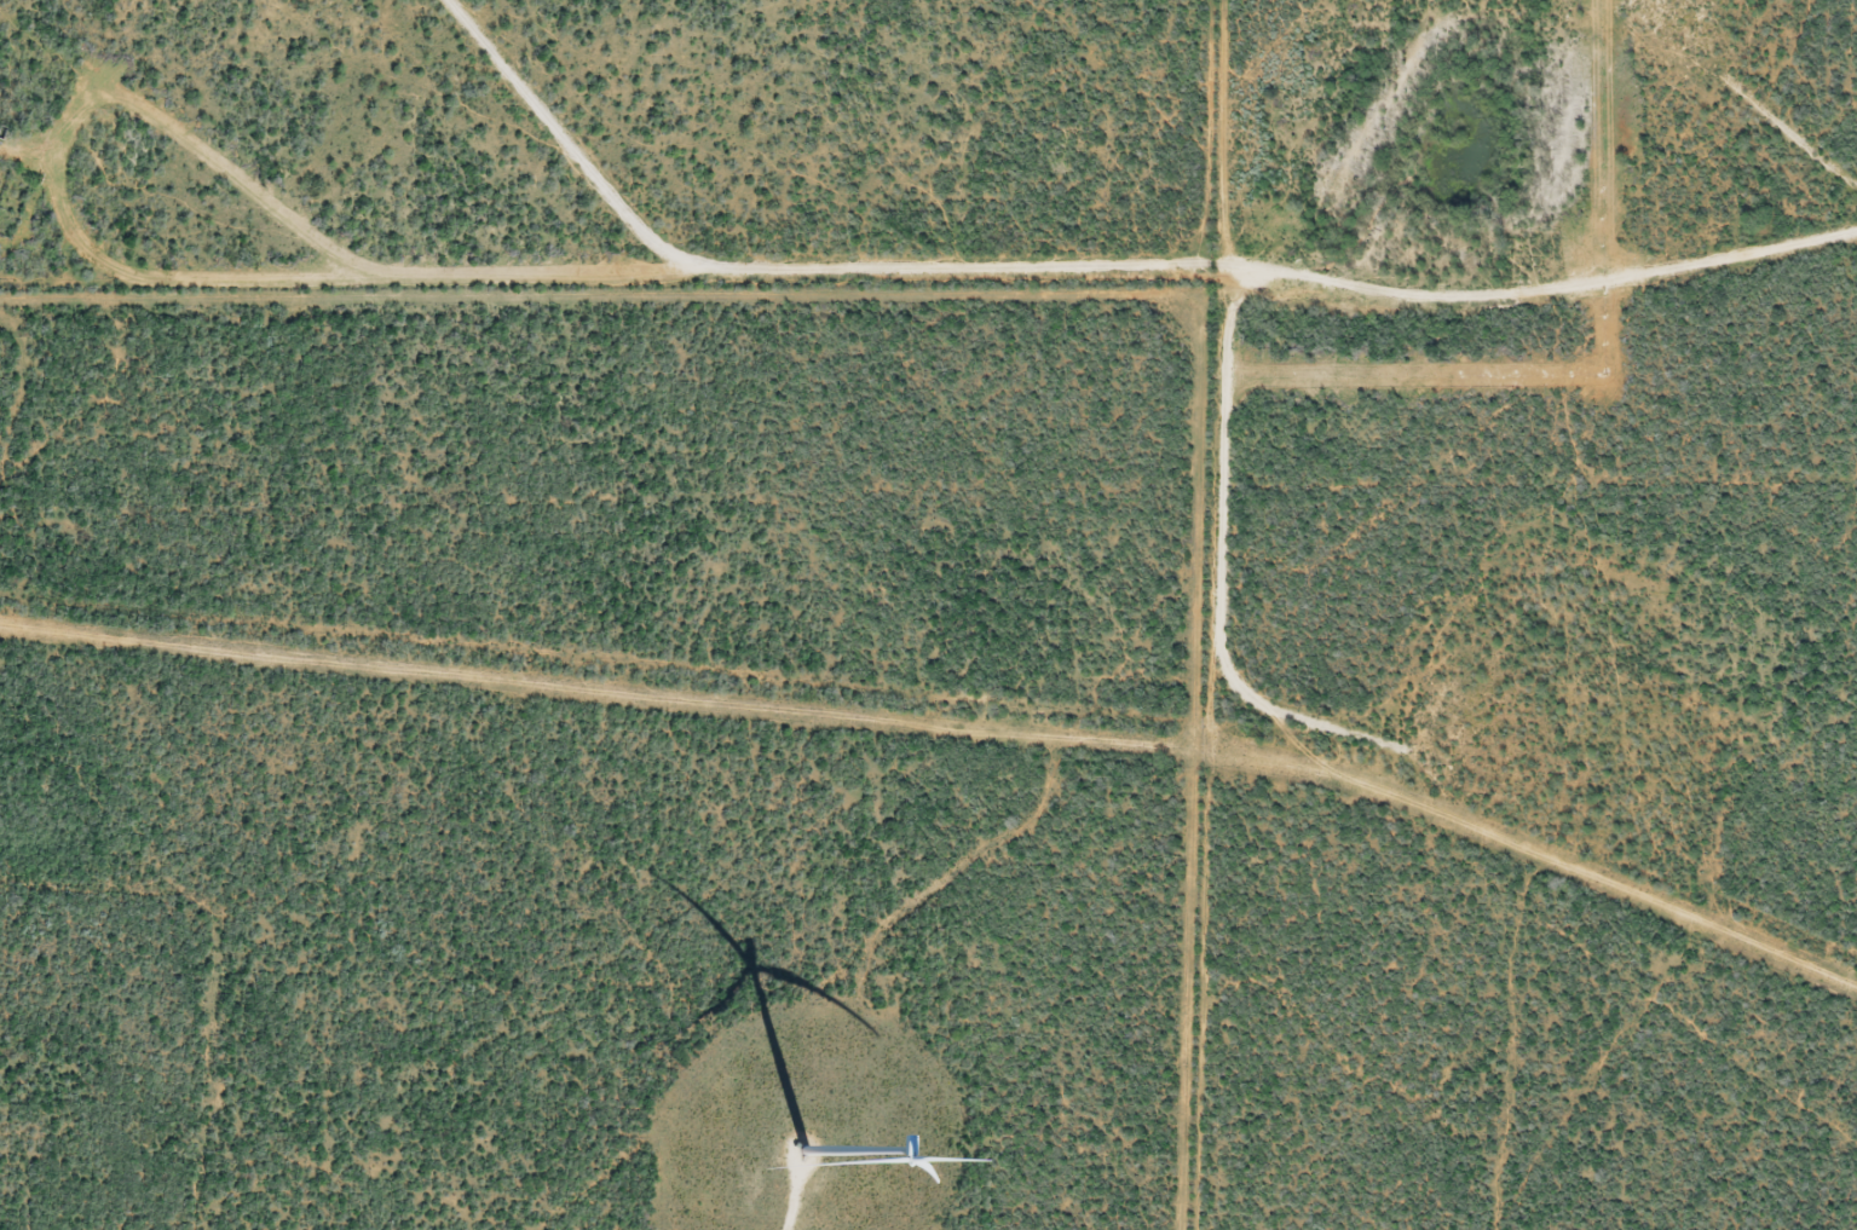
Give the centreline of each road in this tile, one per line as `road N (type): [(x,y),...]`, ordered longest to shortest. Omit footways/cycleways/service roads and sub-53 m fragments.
road 1 (residential): [(1856,259),(1617,308),(1339,308),(1095,279),(318,314),(191,268),(133,221),(75,122),(50,0)]
road 2 (residential): [(0,560),(40,414),(34,379),(0,345)]

